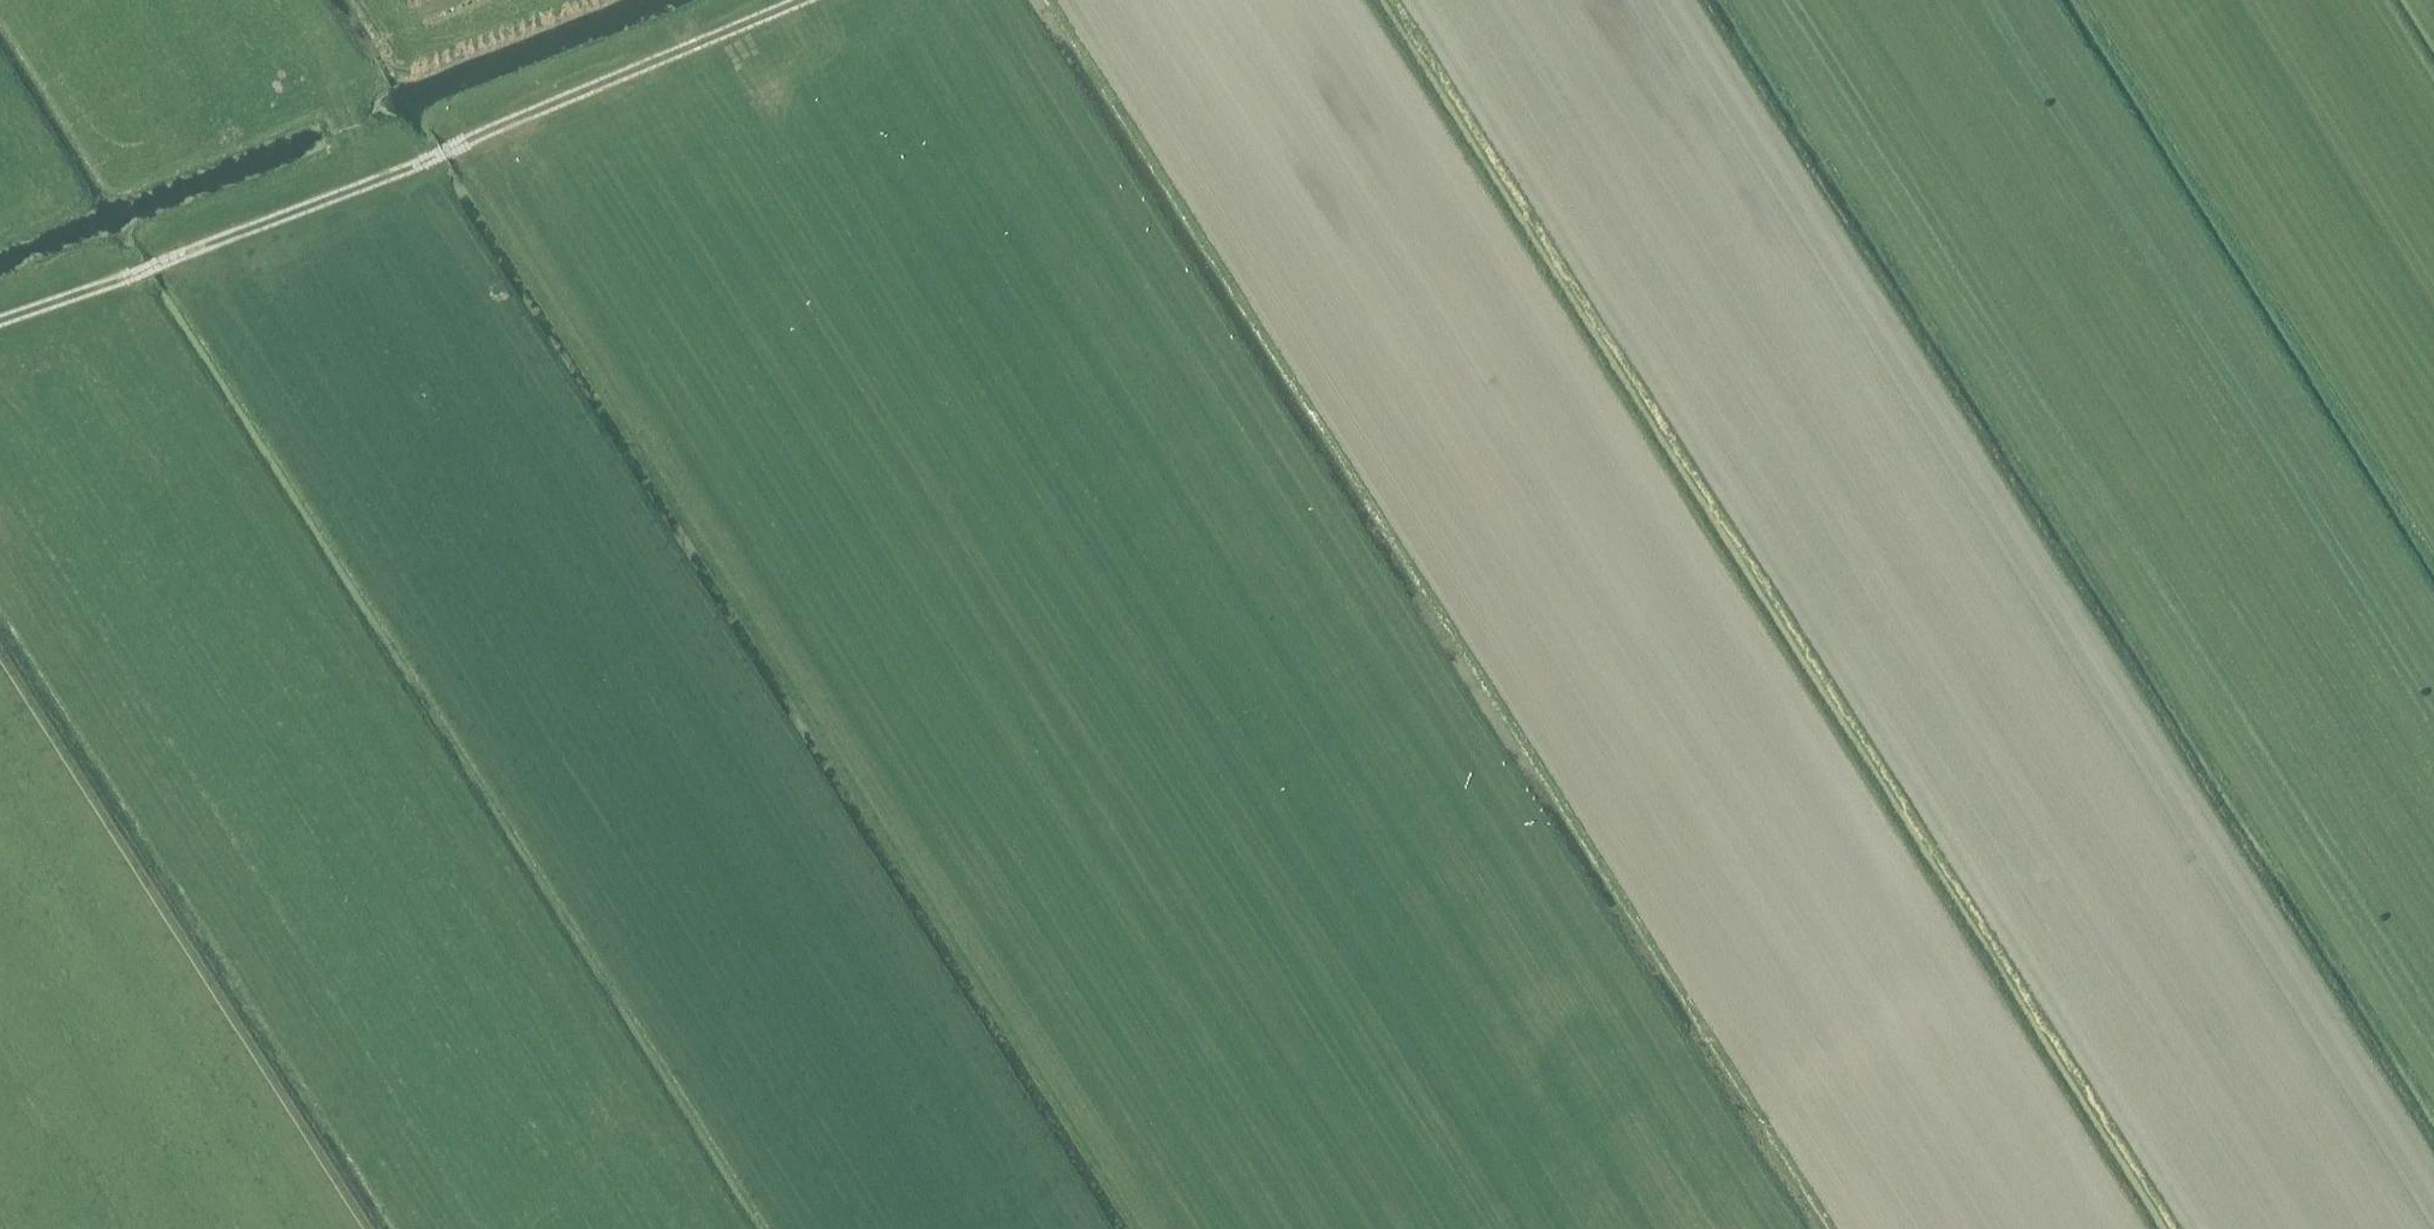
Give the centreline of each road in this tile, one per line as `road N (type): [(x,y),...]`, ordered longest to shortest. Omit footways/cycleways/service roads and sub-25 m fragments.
road 1 (track): [(811,0),(126,283),(0,326)]
road 2 (track): [(583,477),(273,0)]

